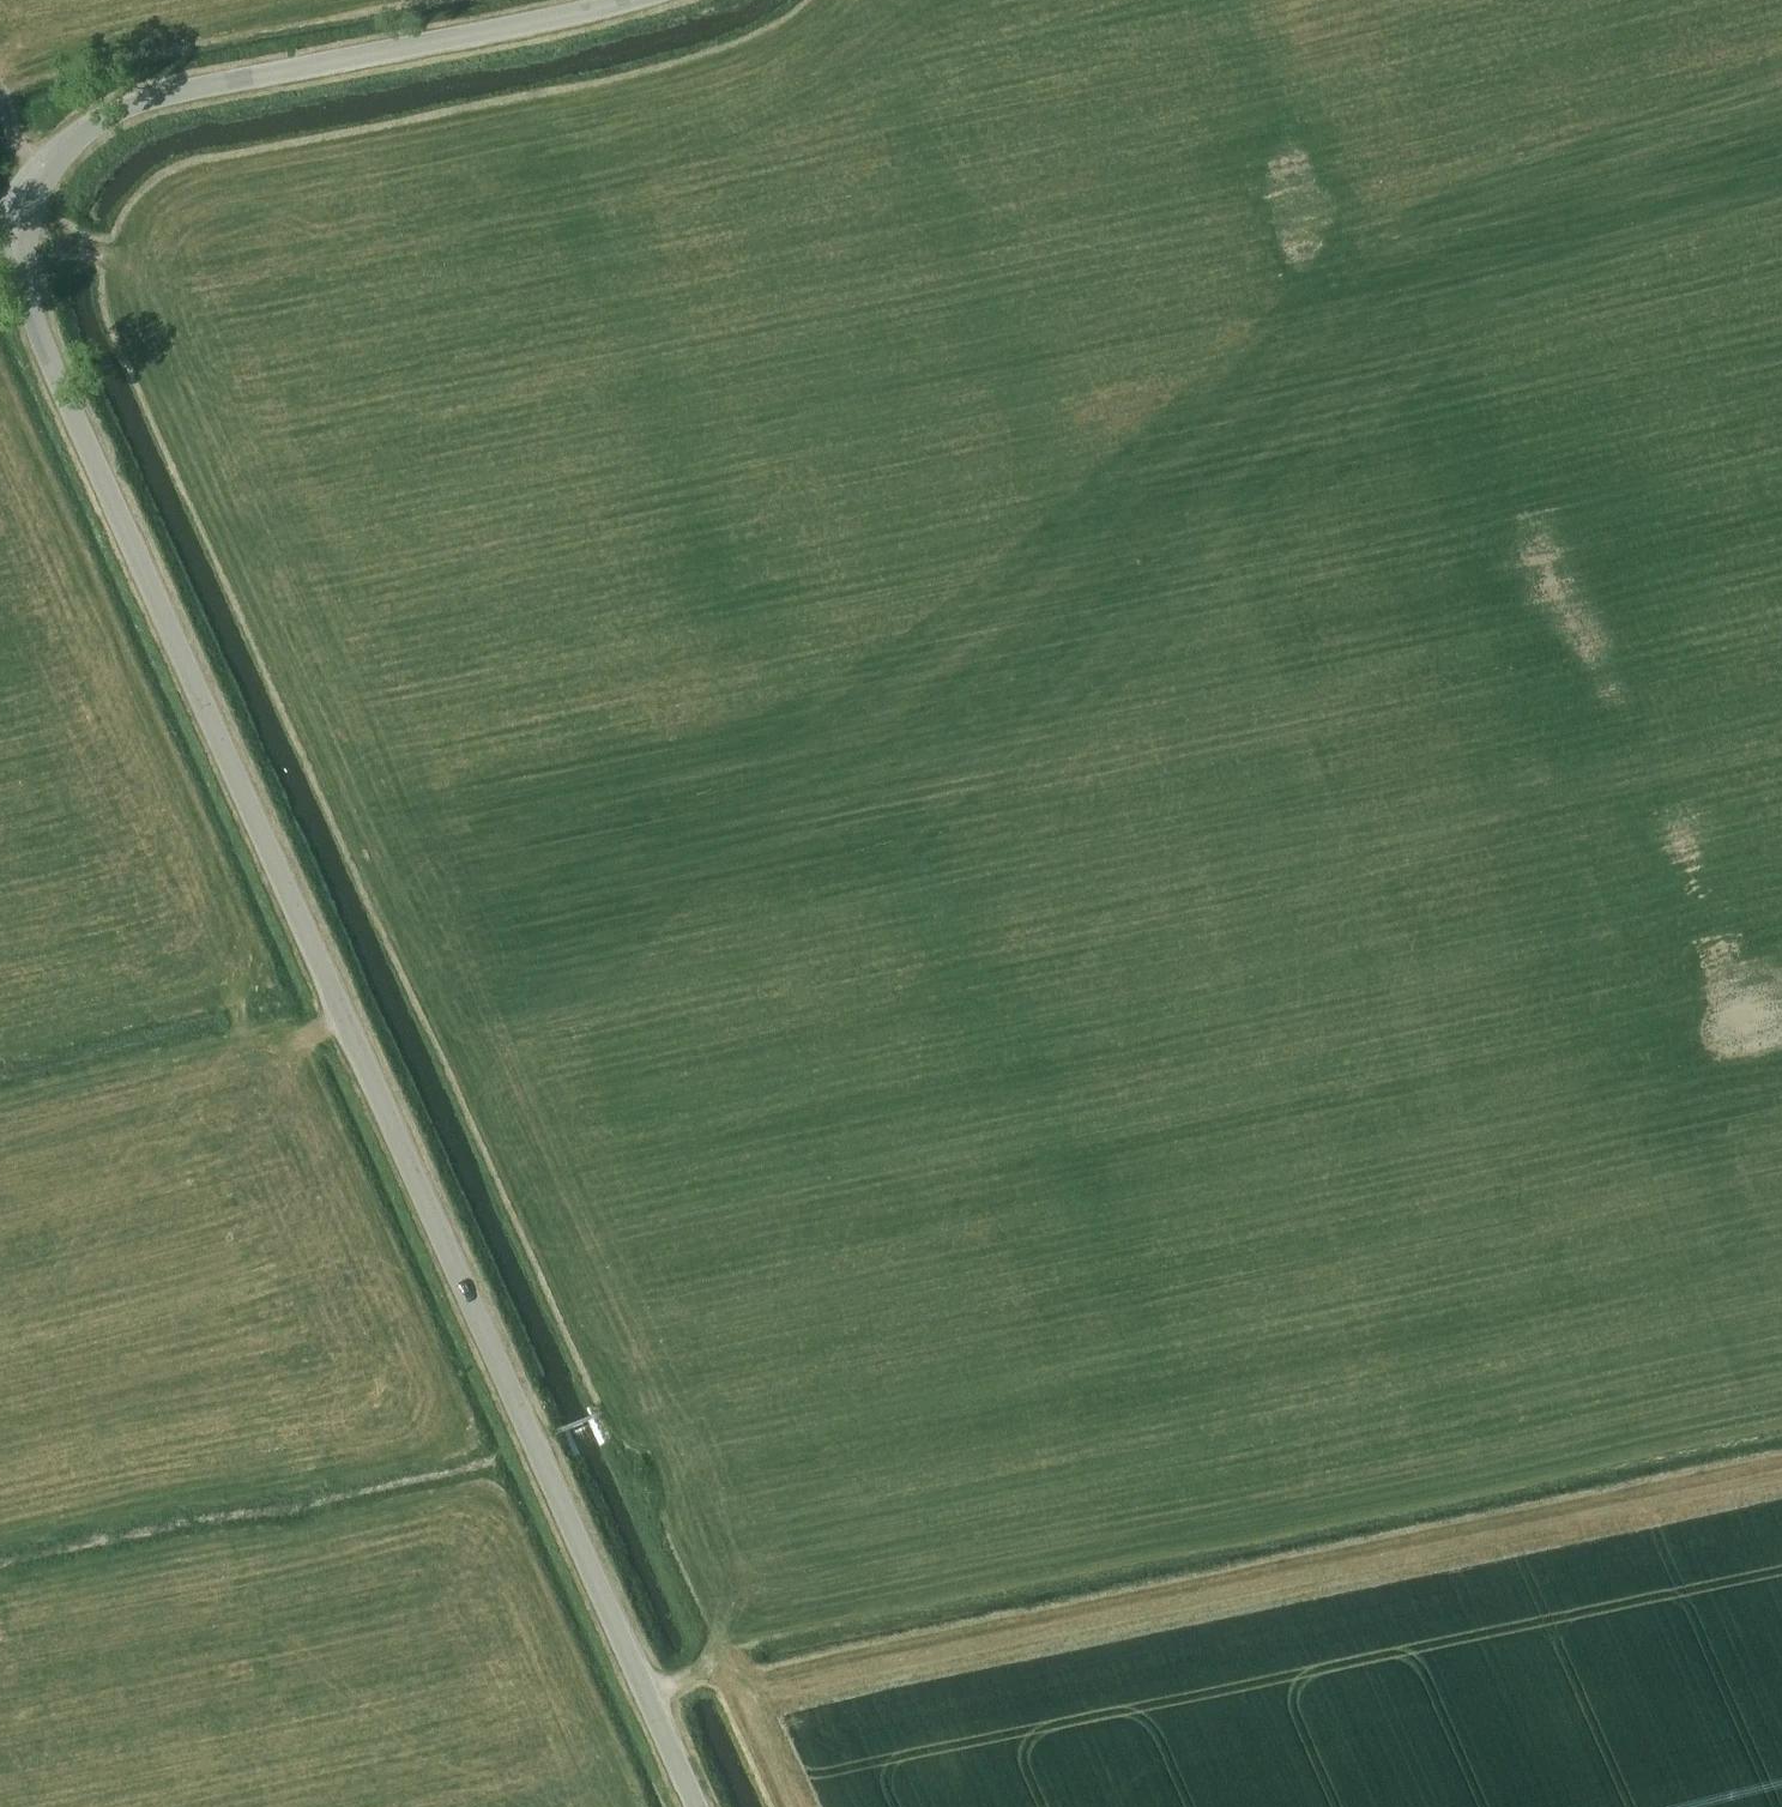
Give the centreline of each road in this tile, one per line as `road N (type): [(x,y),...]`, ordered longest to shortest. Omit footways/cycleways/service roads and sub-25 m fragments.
road 1 (tertiary): [(698,1806),(40,331),(26,273),(25,227),(37,188),(76,138),(113,111),(617,0)]

